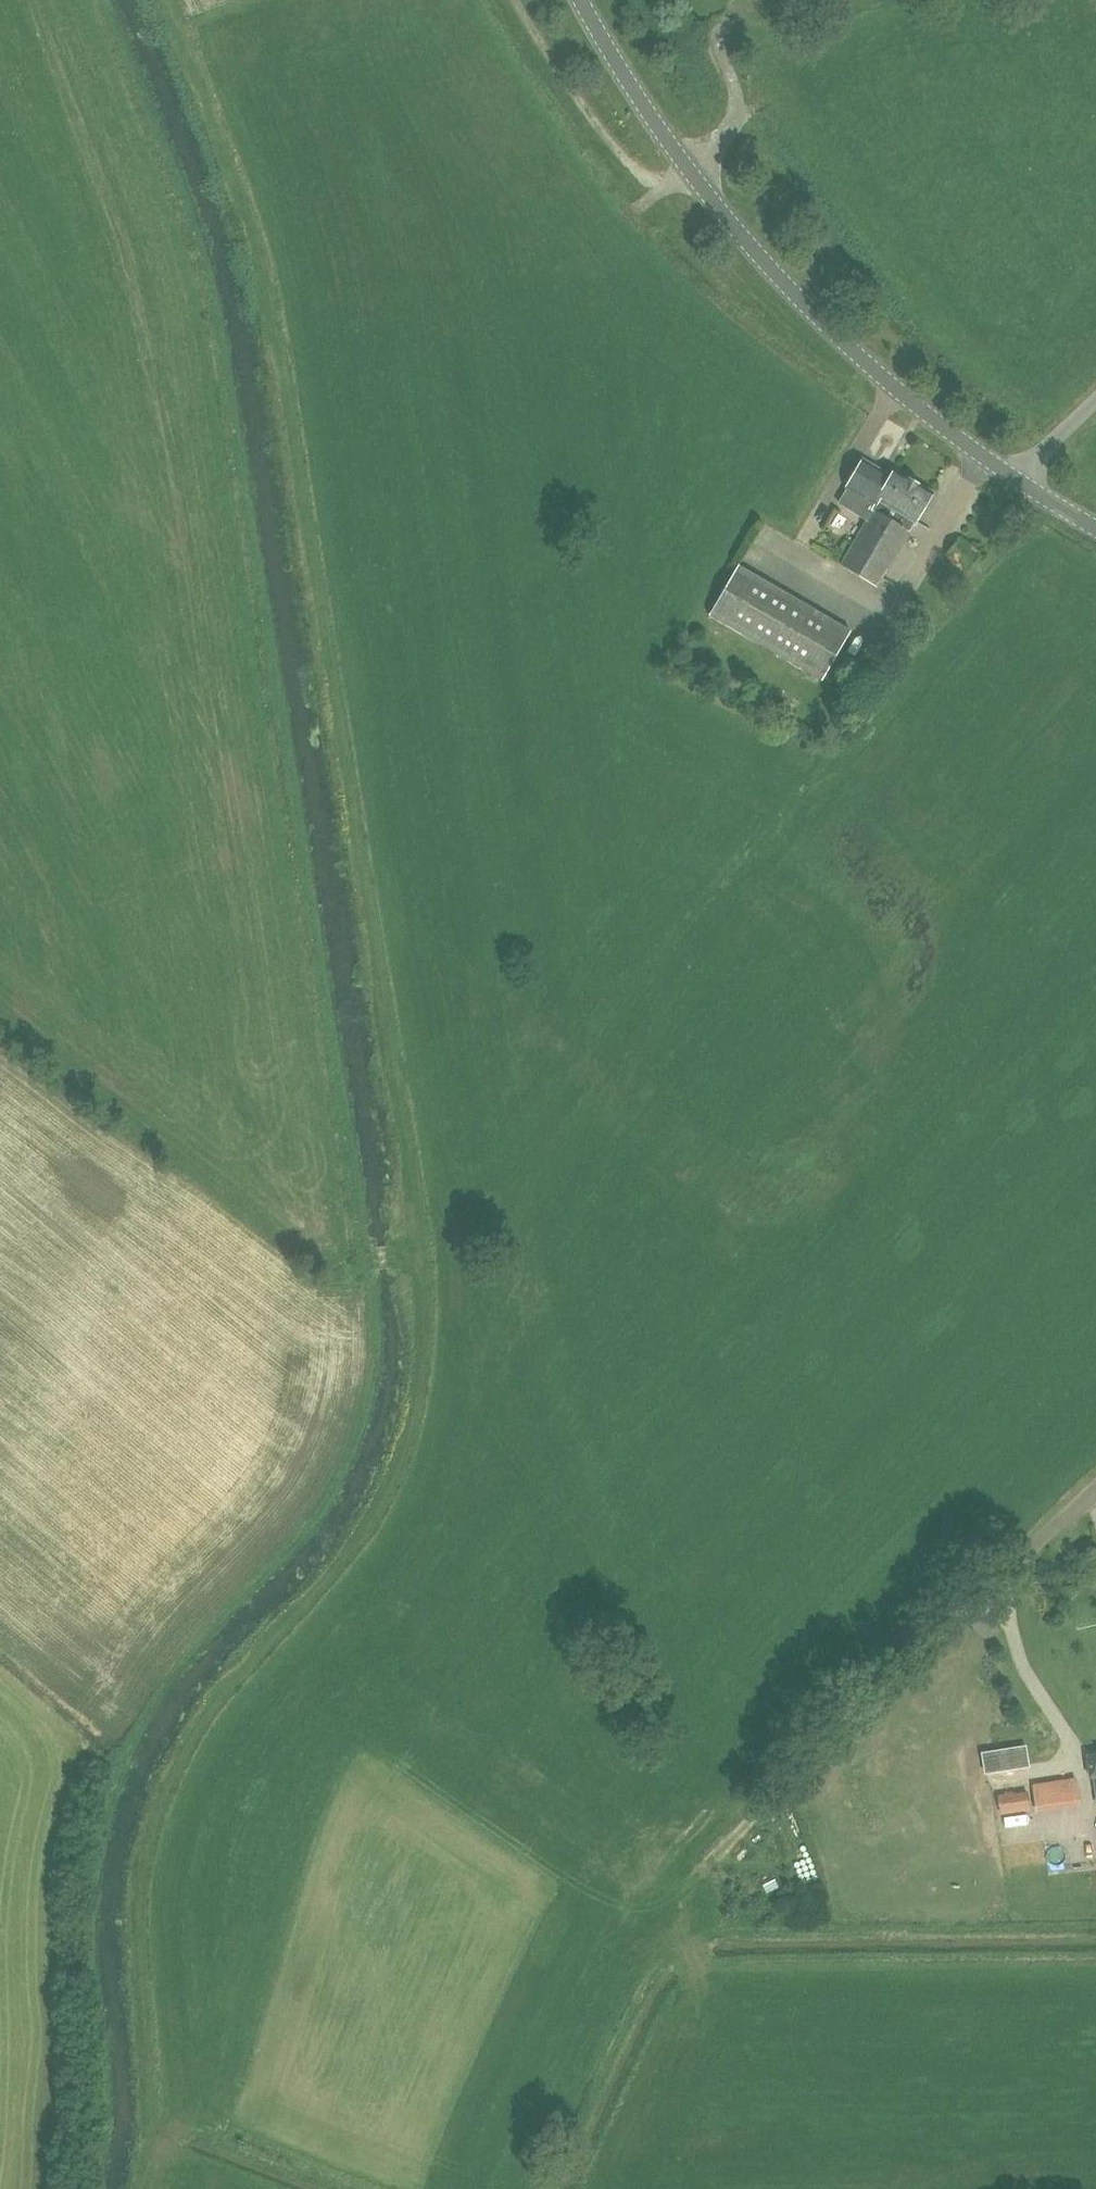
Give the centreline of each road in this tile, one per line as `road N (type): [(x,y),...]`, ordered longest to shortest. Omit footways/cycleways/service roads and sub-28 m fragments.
road 1 (unclassified): [(1095,527),(929,417),(790,290),(700,185),(586,0)]
road 2 (track): [(1095,1489),(704,1873),(688,1919),(736,2041)]
road 3 (track): [(700,185),(655,183),(629,161),(520,0)]
road 4 (track): [(838,2188),(736,2041)]

